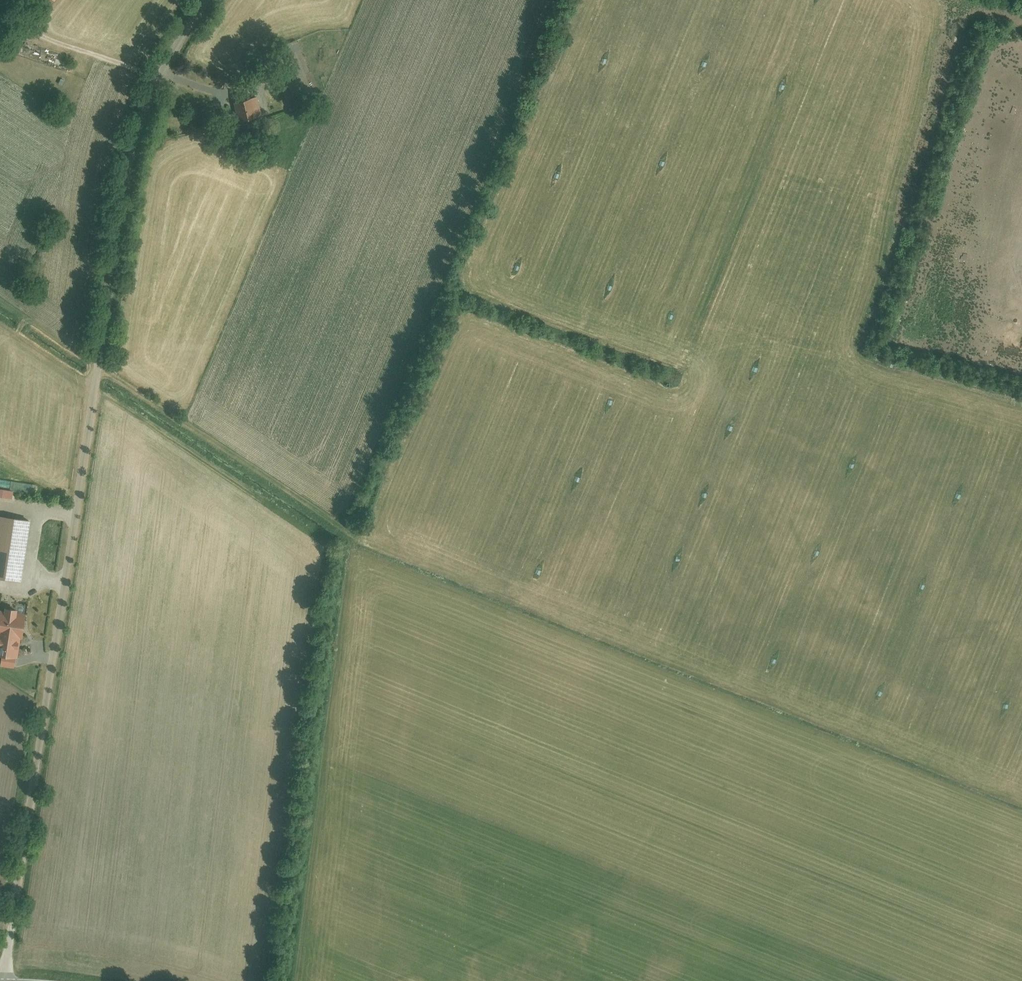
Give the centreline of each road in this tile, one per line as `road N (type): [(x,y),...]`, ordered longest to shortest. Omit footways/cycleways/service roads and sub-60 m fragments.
road 1 (unclassified): [(4,980),(141,131),(184,33),(208,0)]
road 2 (track): [(1021,807),(745,701)]

